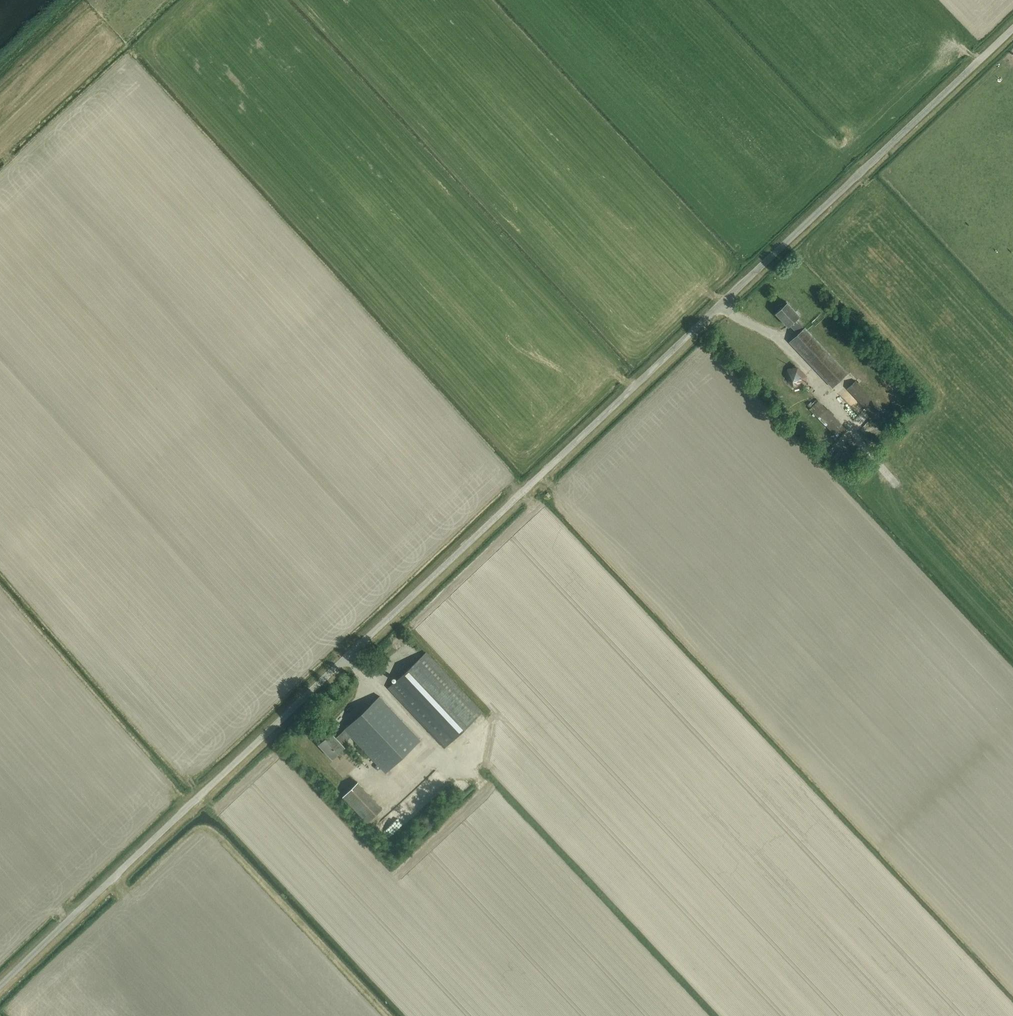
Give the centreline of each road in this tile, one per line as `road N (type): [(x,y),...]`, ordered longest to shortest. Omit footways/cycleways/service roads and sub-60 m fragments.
road 1 (unclassified): [(0,985),(1012,27)]

